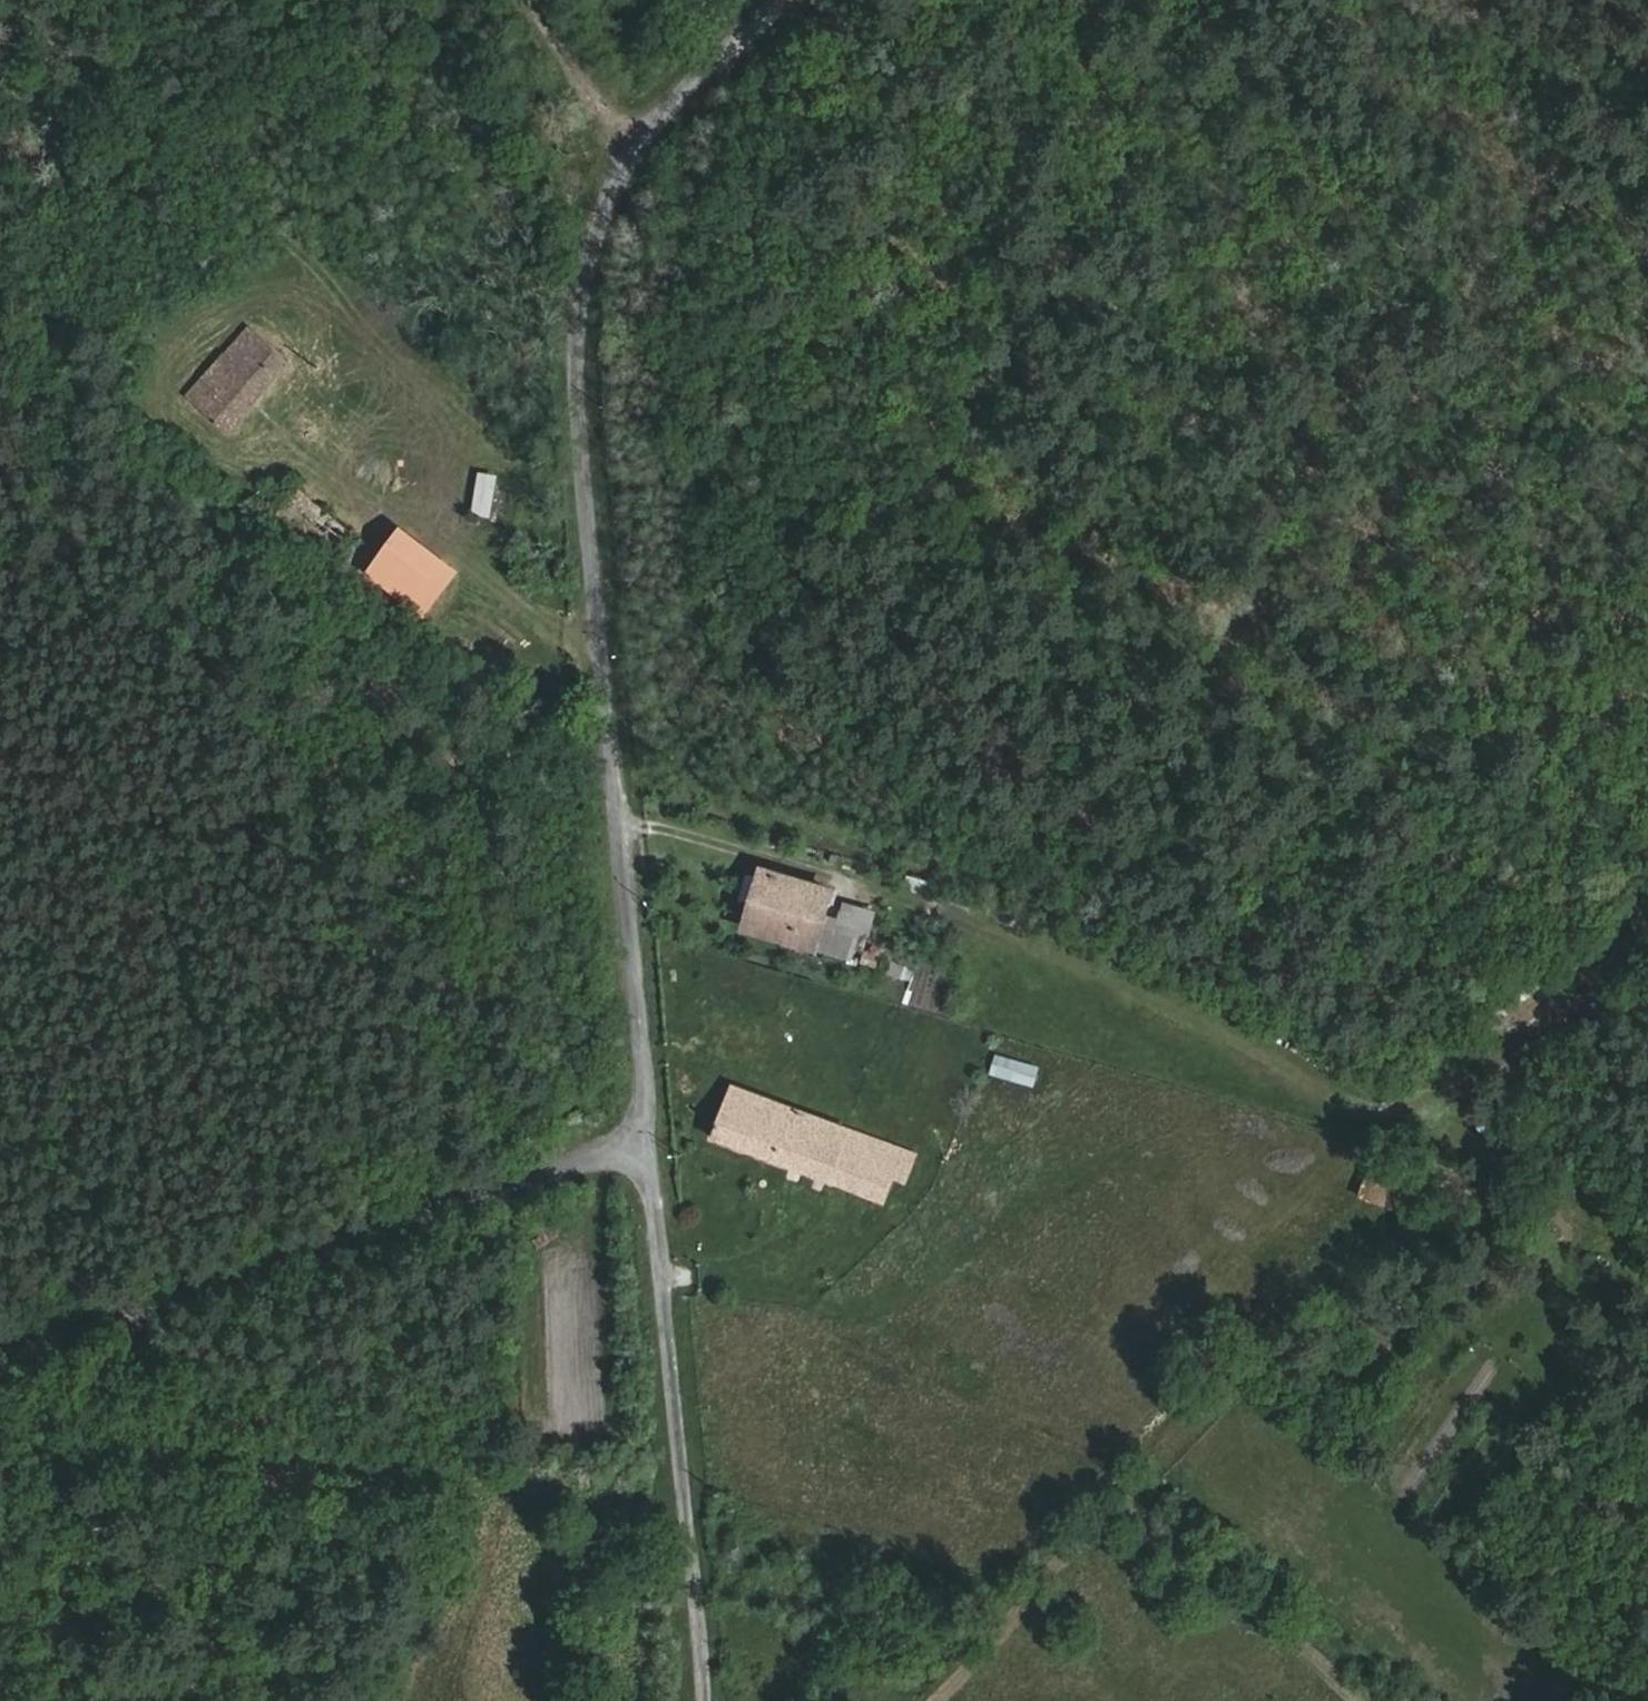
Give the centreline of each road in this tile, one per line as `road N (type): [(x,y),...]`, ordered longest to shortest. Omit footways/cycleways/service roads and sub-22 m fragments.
road 1 (unclassified): [(802,0),(611,187),(594,317),(694,1700)]
road 2 (track): [(0,1367),(653,1144)]
road 3 (track): [(611,187),(511,0)]

